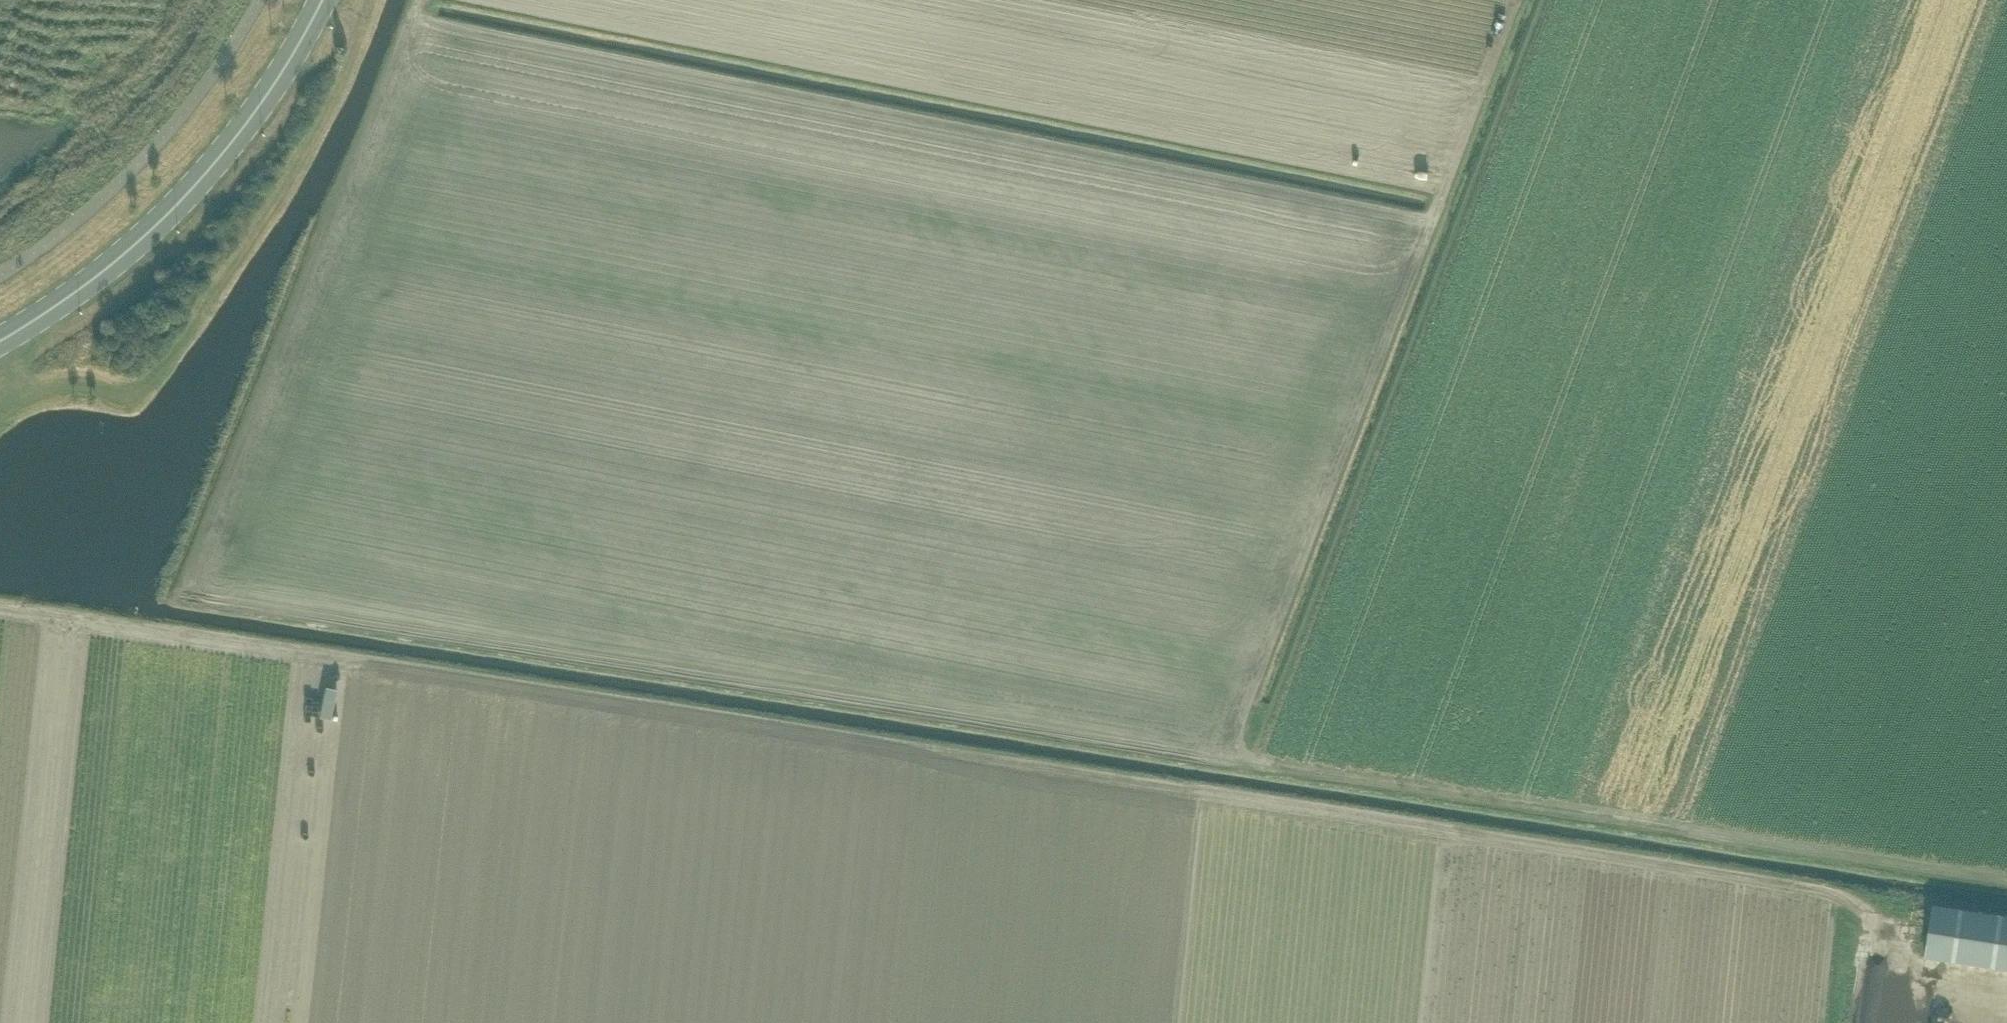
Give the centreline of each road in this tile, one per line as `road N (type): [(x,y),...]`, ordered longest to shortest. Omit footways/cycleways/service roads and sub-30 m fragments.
road 1 (tertiary): [(0,341),(83,287),(181,201),(252,116),(323,0)]

